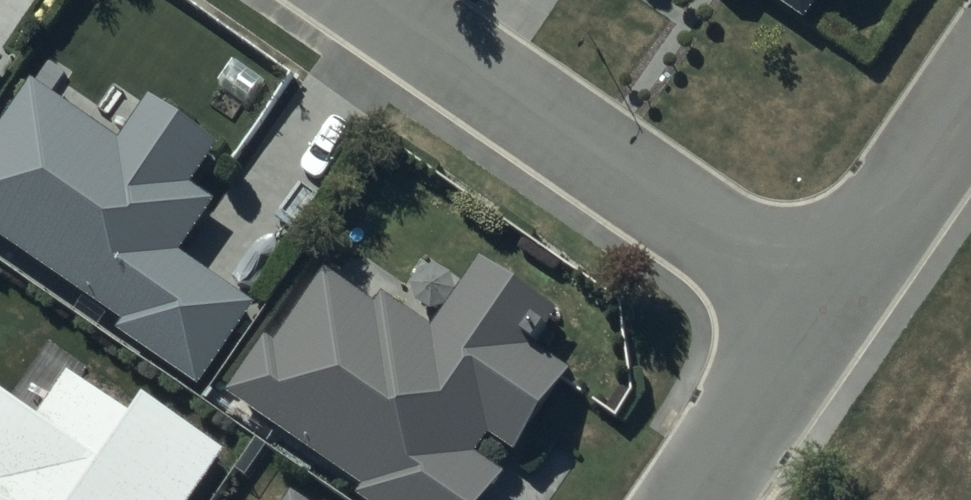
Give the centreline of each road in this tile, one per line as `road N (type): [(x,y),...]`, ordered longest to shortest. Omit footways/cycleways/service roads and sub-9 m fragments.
road 1 (residential): [(376,0),(824,305)]
road 2 (residential): [(970,92),(824,305)]
road 3 (residential): [(824,305),(706,499)]

